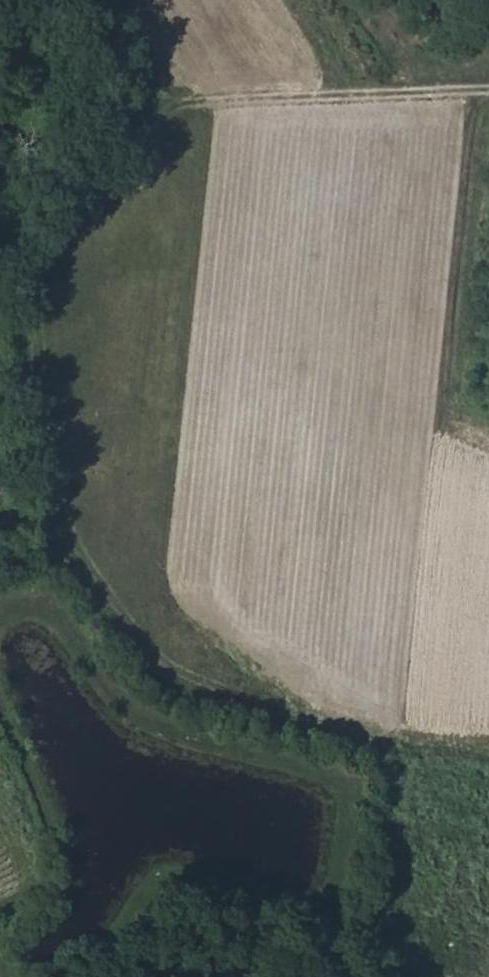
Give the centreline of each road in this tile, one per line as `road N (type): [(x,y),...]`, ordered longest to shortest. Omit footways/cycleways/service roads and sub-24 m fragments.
road 1 (track): [(488,90),(165,107),(140,186),(44,244),(34,258),(18,390),(29,479),(46,526),(155,679),(206,699),(389,740),(488,741)]

